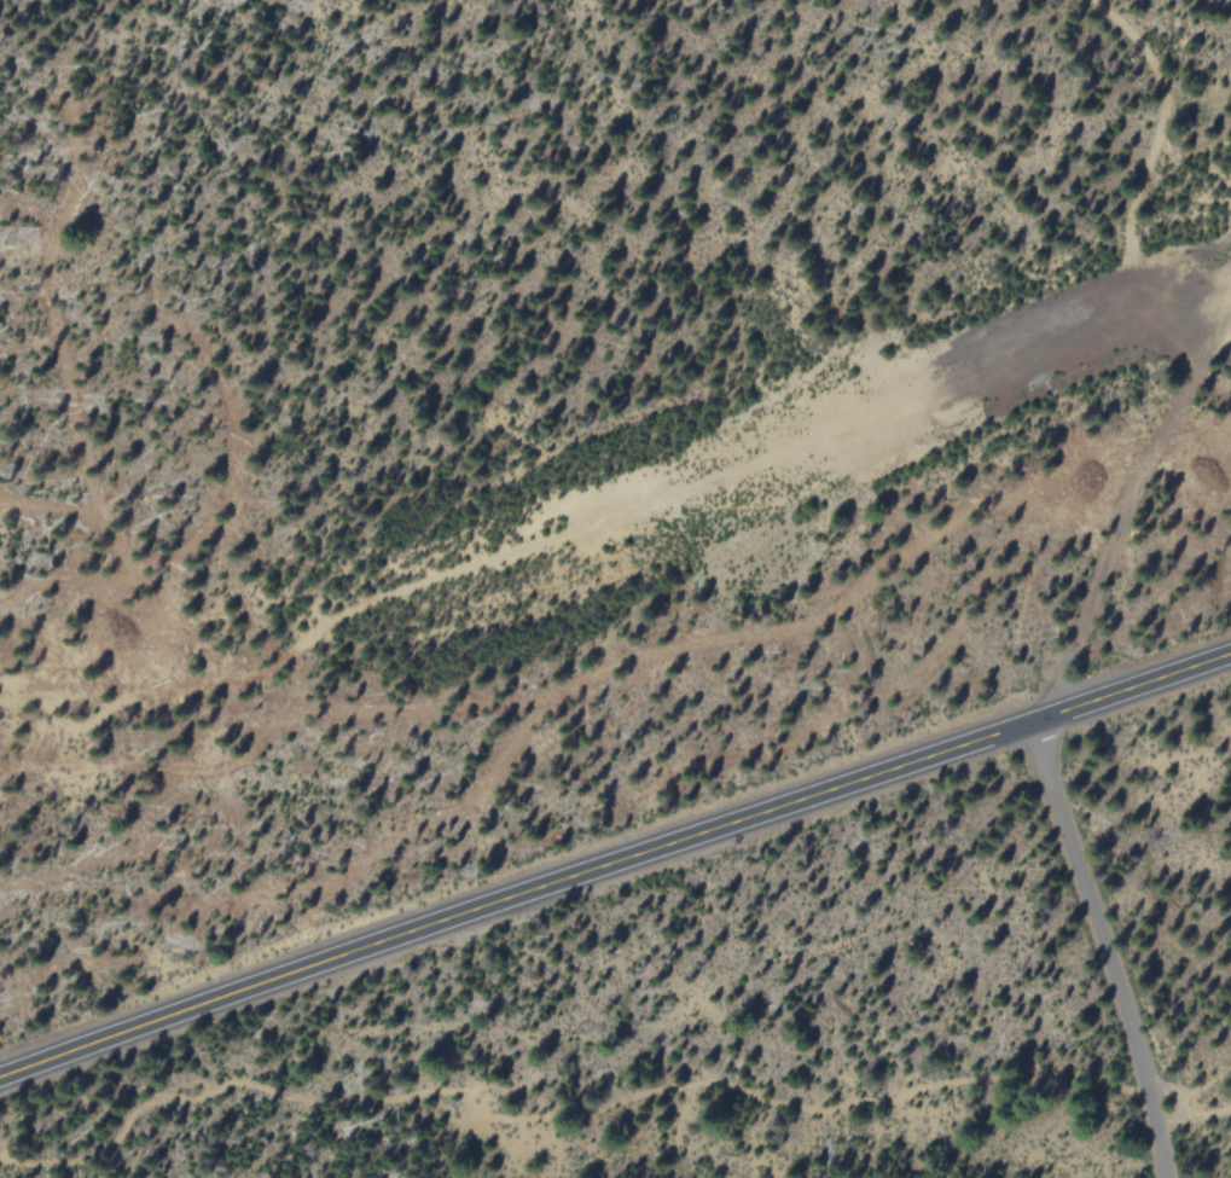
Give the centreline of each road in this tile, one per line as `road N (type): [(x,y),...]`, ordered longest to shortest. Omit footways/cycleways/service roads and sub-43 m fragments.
road 1 (secondary): [(0,1080),(1230,655)]
road 2 (residential): [(1167,1177),(1126,1014),(1032,724)]
road 3 (track): [(1096,0),(1156,71),(1161,100),(1130,239),(1136,274)]

